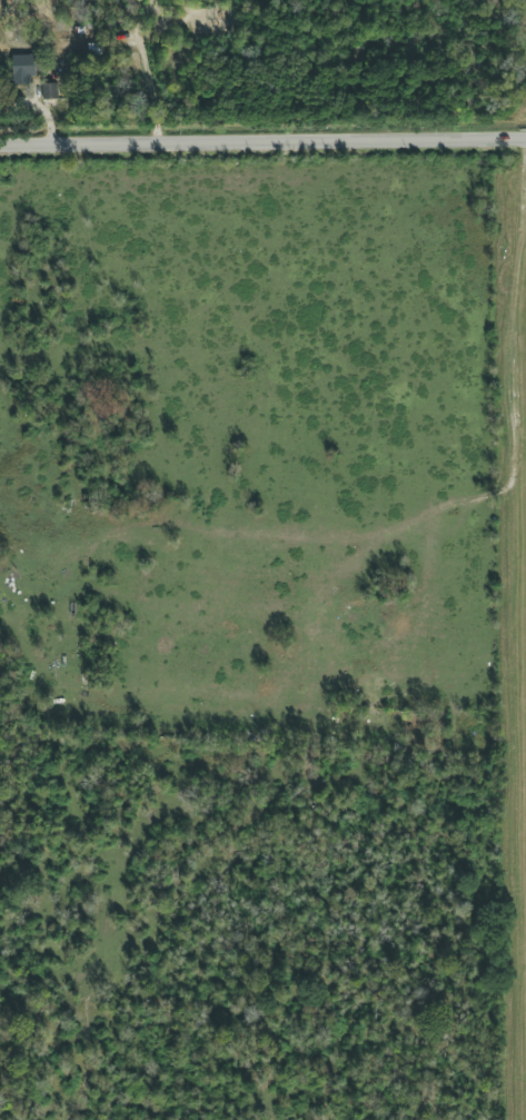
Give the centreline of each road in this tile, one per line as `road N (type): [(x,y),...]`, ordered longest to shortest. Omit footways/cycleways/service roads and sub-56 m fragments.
road 1 (tertiary): [(0,146),(525,138)]

